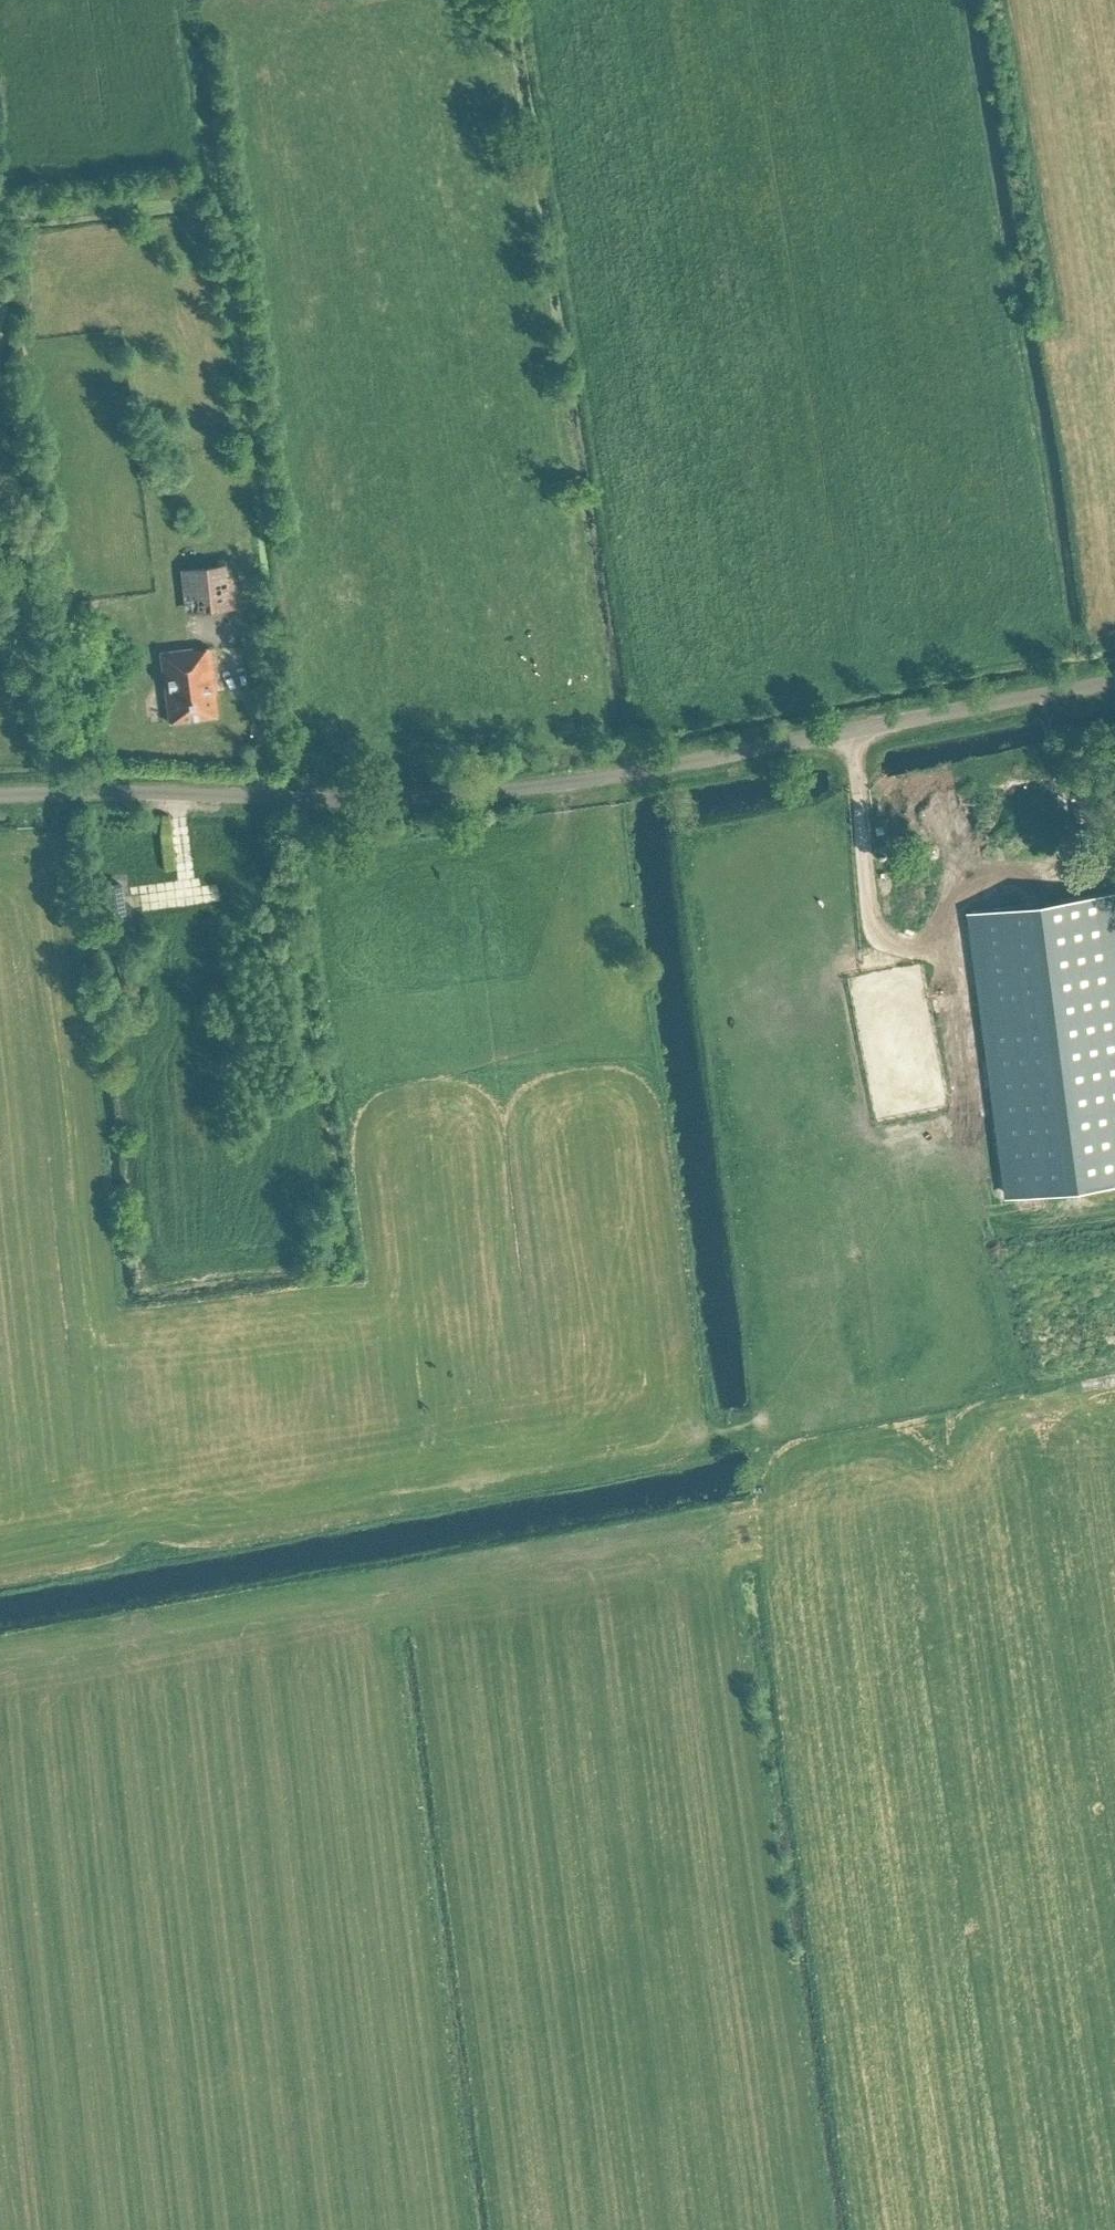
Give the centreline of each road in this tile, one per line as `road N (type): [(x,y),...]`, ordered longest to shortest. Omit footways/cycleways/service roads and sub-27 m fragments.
road 1 (unclassified): [(0,812),(386,801),(605,775),(1114,680)]

